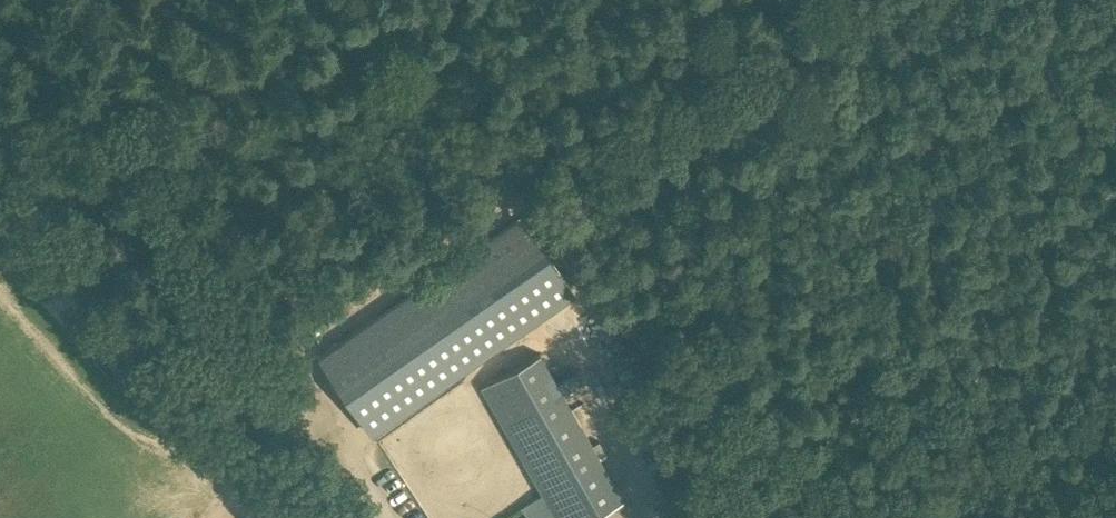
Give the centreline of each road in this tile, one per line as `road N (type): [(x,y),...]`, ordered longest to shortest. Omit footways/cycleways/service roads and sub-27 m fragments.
road 1 (track): [(55,0),(86,44),(126,143),(233,354),(284,425)]
road 2 (track): [(126,143),(0,132)]

